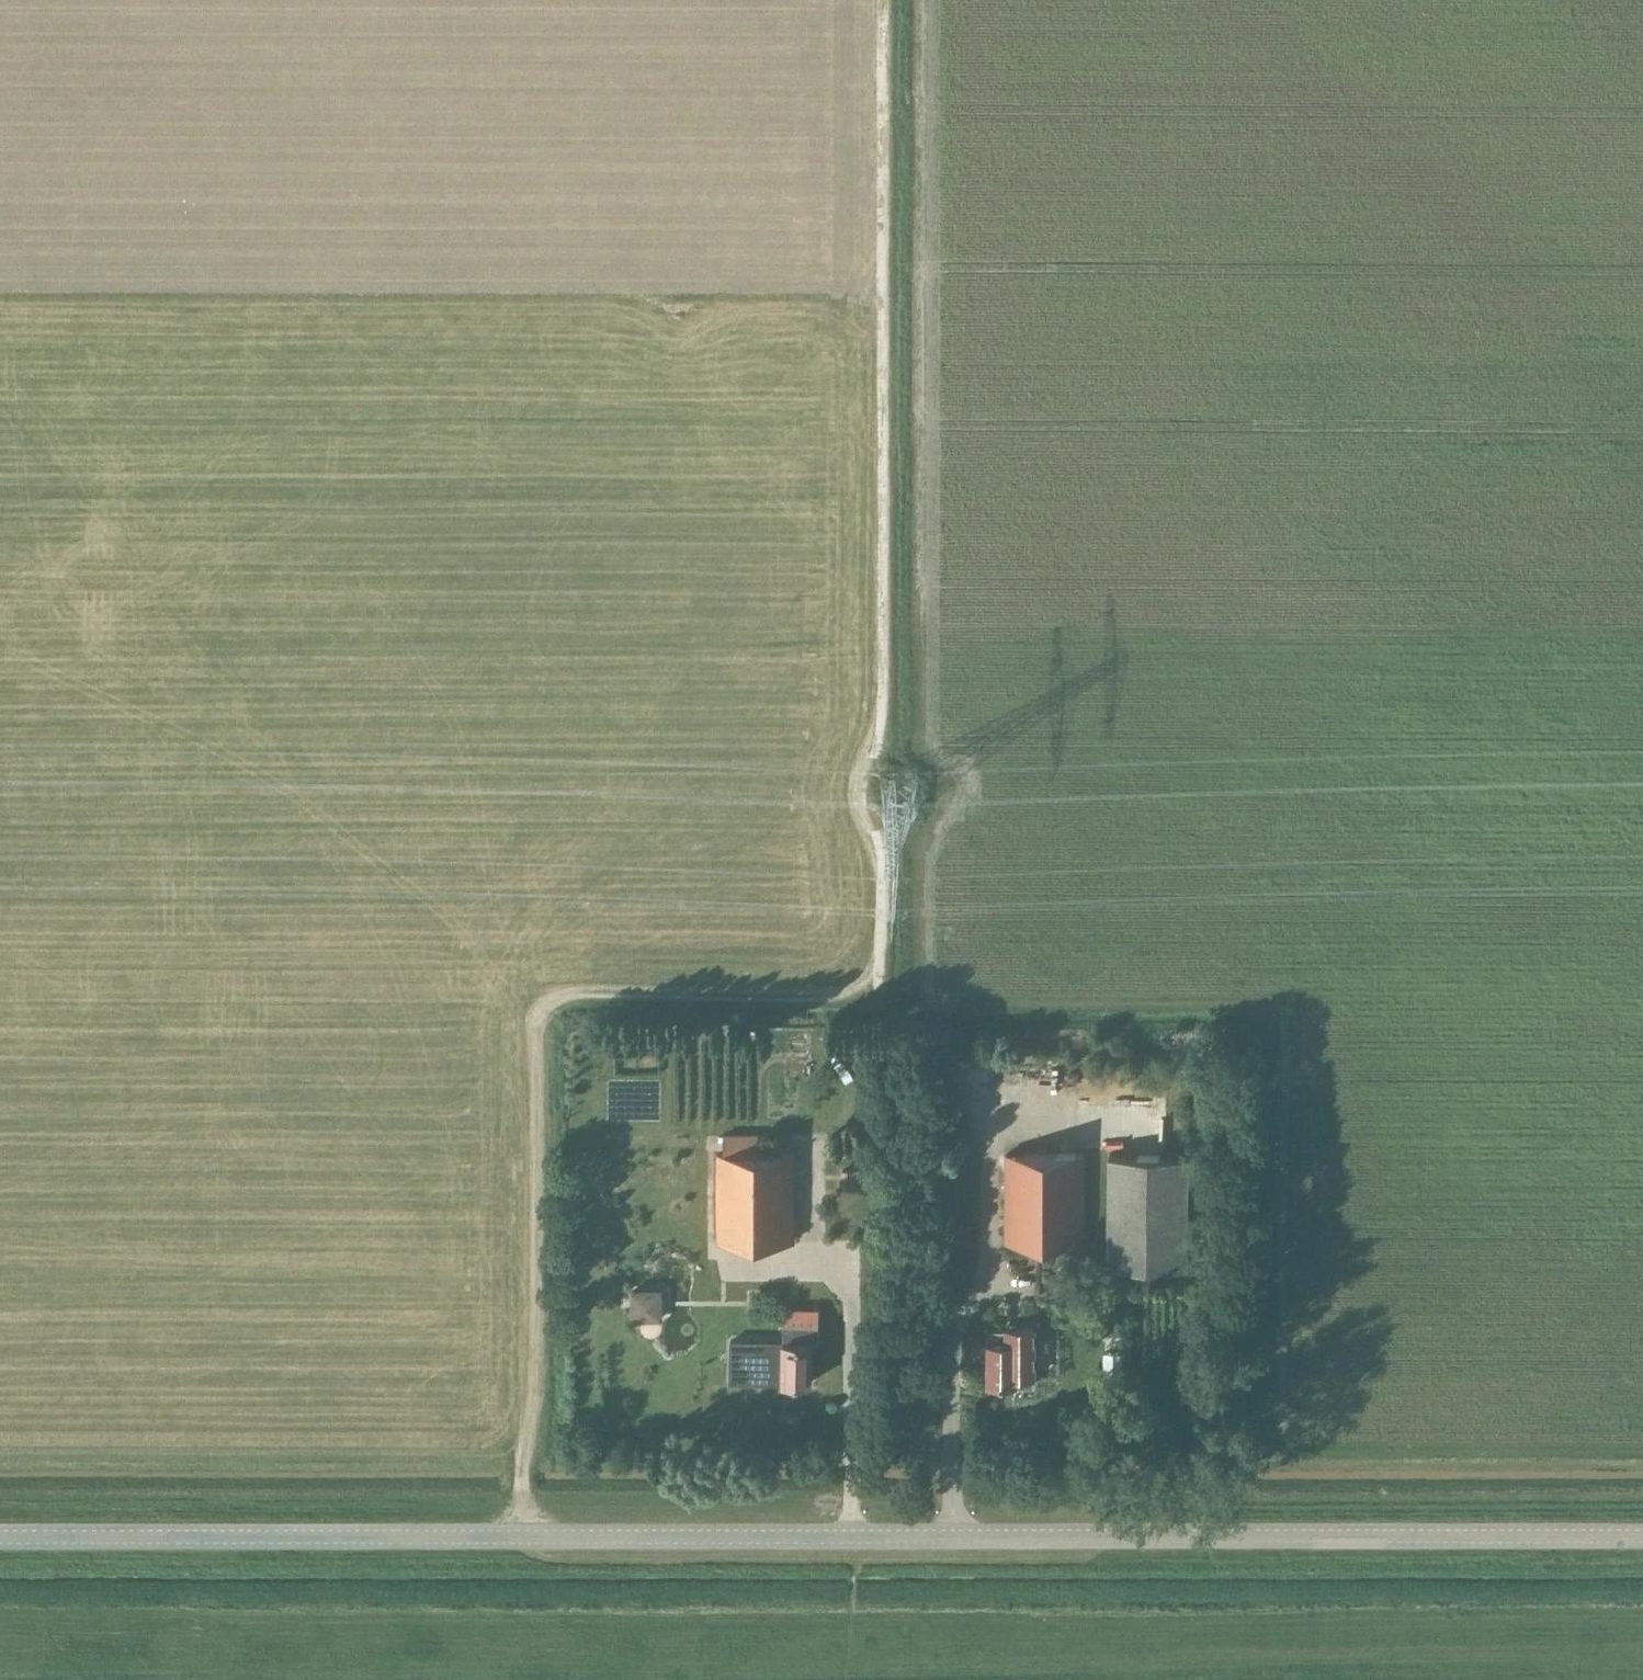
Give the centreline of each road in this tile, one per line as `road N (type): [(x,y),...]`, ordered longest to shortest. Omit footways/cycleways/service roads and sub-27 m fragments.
road 1 (unclassified): [(1642,1537),(0,1537)]

